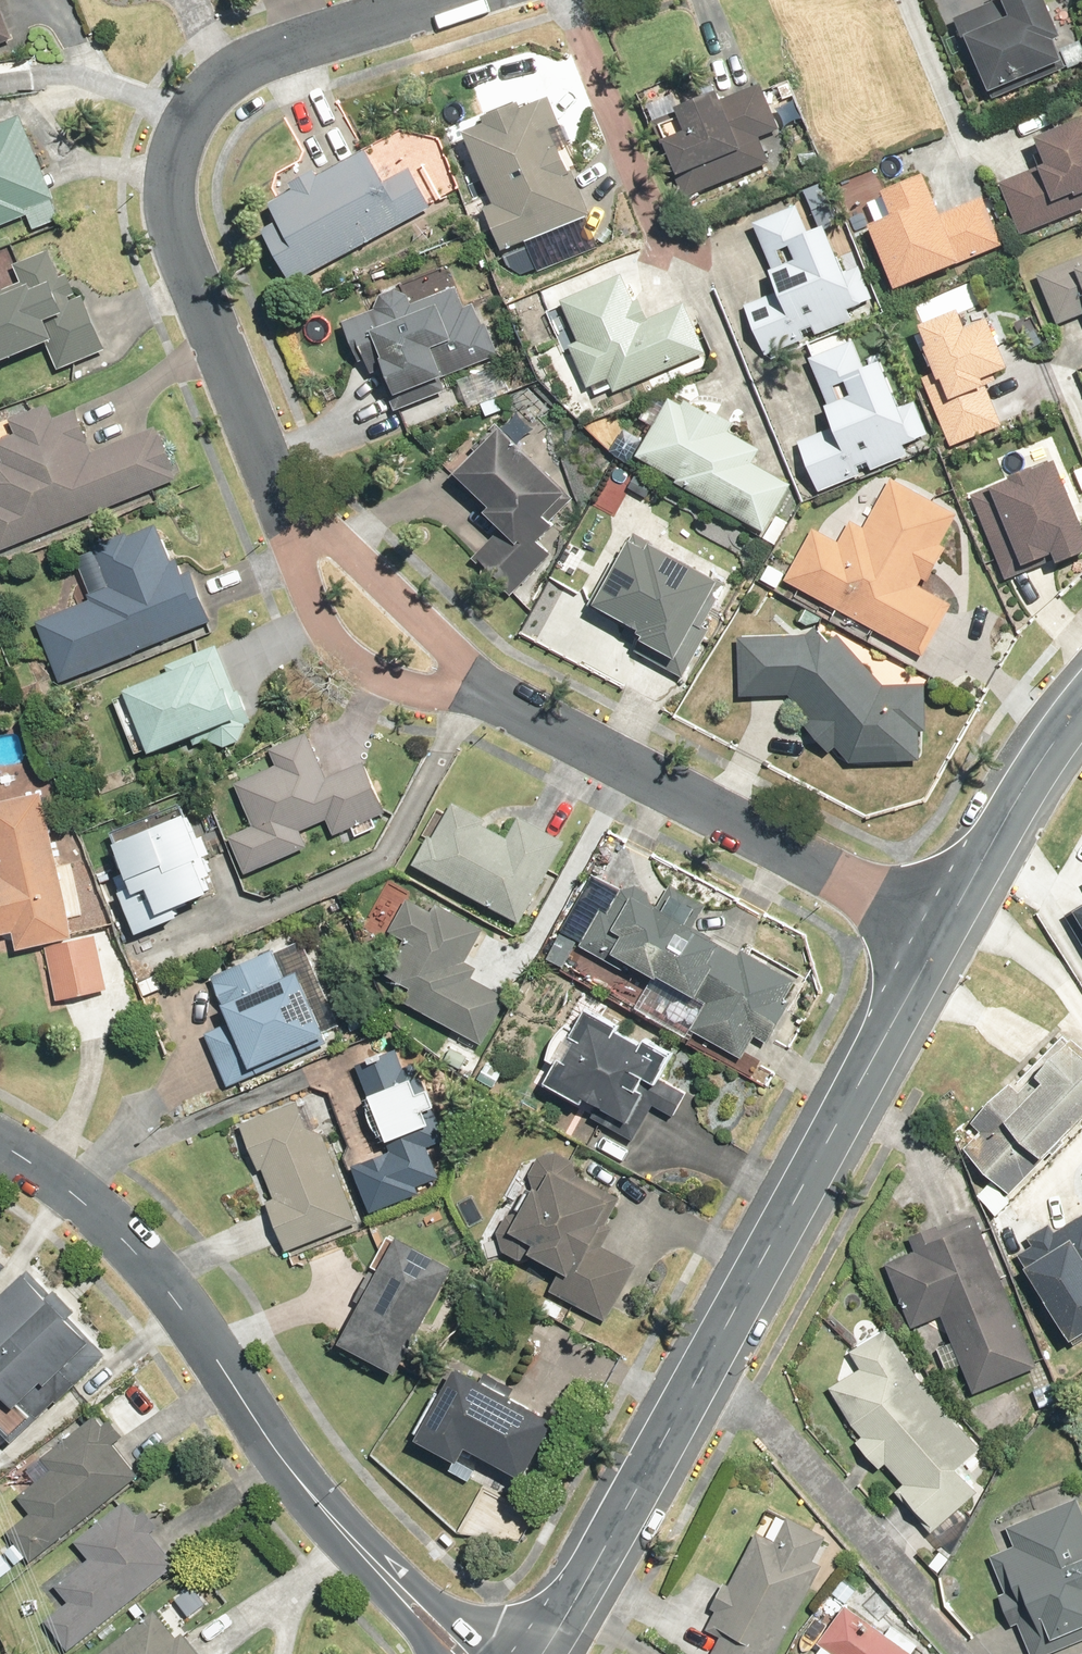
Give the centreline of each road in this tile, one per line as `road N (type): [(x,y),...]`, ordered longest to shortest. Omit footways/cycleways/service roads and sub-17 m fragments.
road 1 (tertiary): [(543,1653),(944,920)]
road 2 (residential): [(291,519),(174,239),(177,144),(227,75),(289,45),(428,0)]
road 3 (residential): [(0,1145),(30,1160),(140,1255),(343,1534),(460,1653)]
road 4 (residential): [(944,920),(486,693)]
road 5 (residential): [(486,693),(391,681),(334,649),(308,610),(291,519)]
road 6 (residential): [(291,519),(335,538),(428,624),(486,693)]
road 7 (tertiary): [(944,920),(1081,710)]

